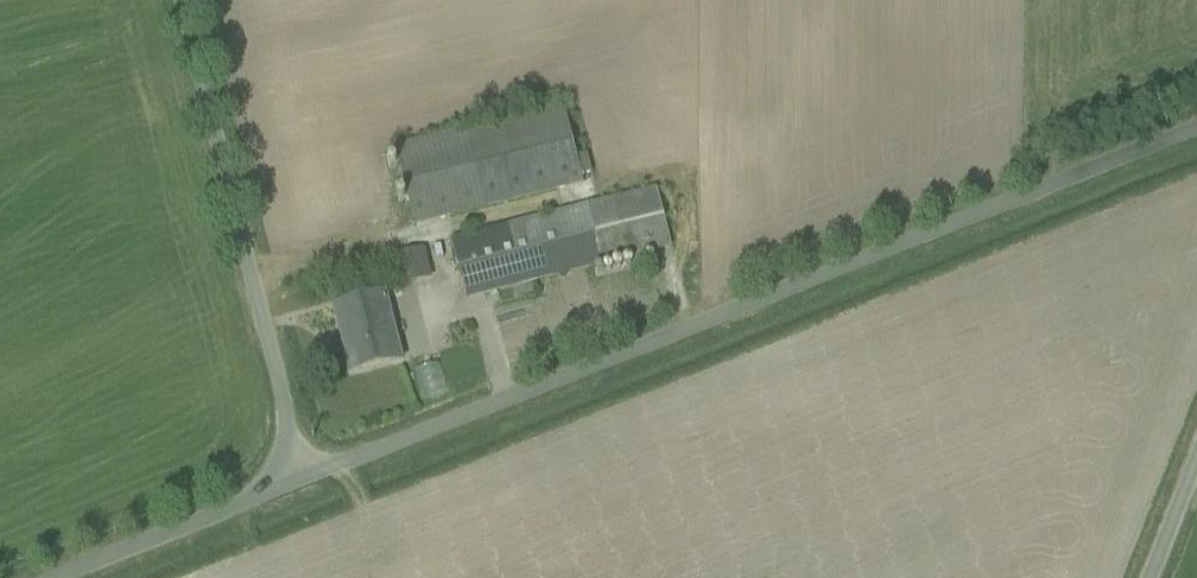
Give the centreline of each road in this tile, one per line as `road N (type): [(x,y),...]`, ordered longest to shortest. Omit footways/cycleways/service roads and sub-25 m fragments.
road 1 (unclassified): [(297,480),(1196,124)]
road 2 (unclassified): [(297,480),(176,0)]
road 3 (unclassified): [(69,577),(297,480)]

